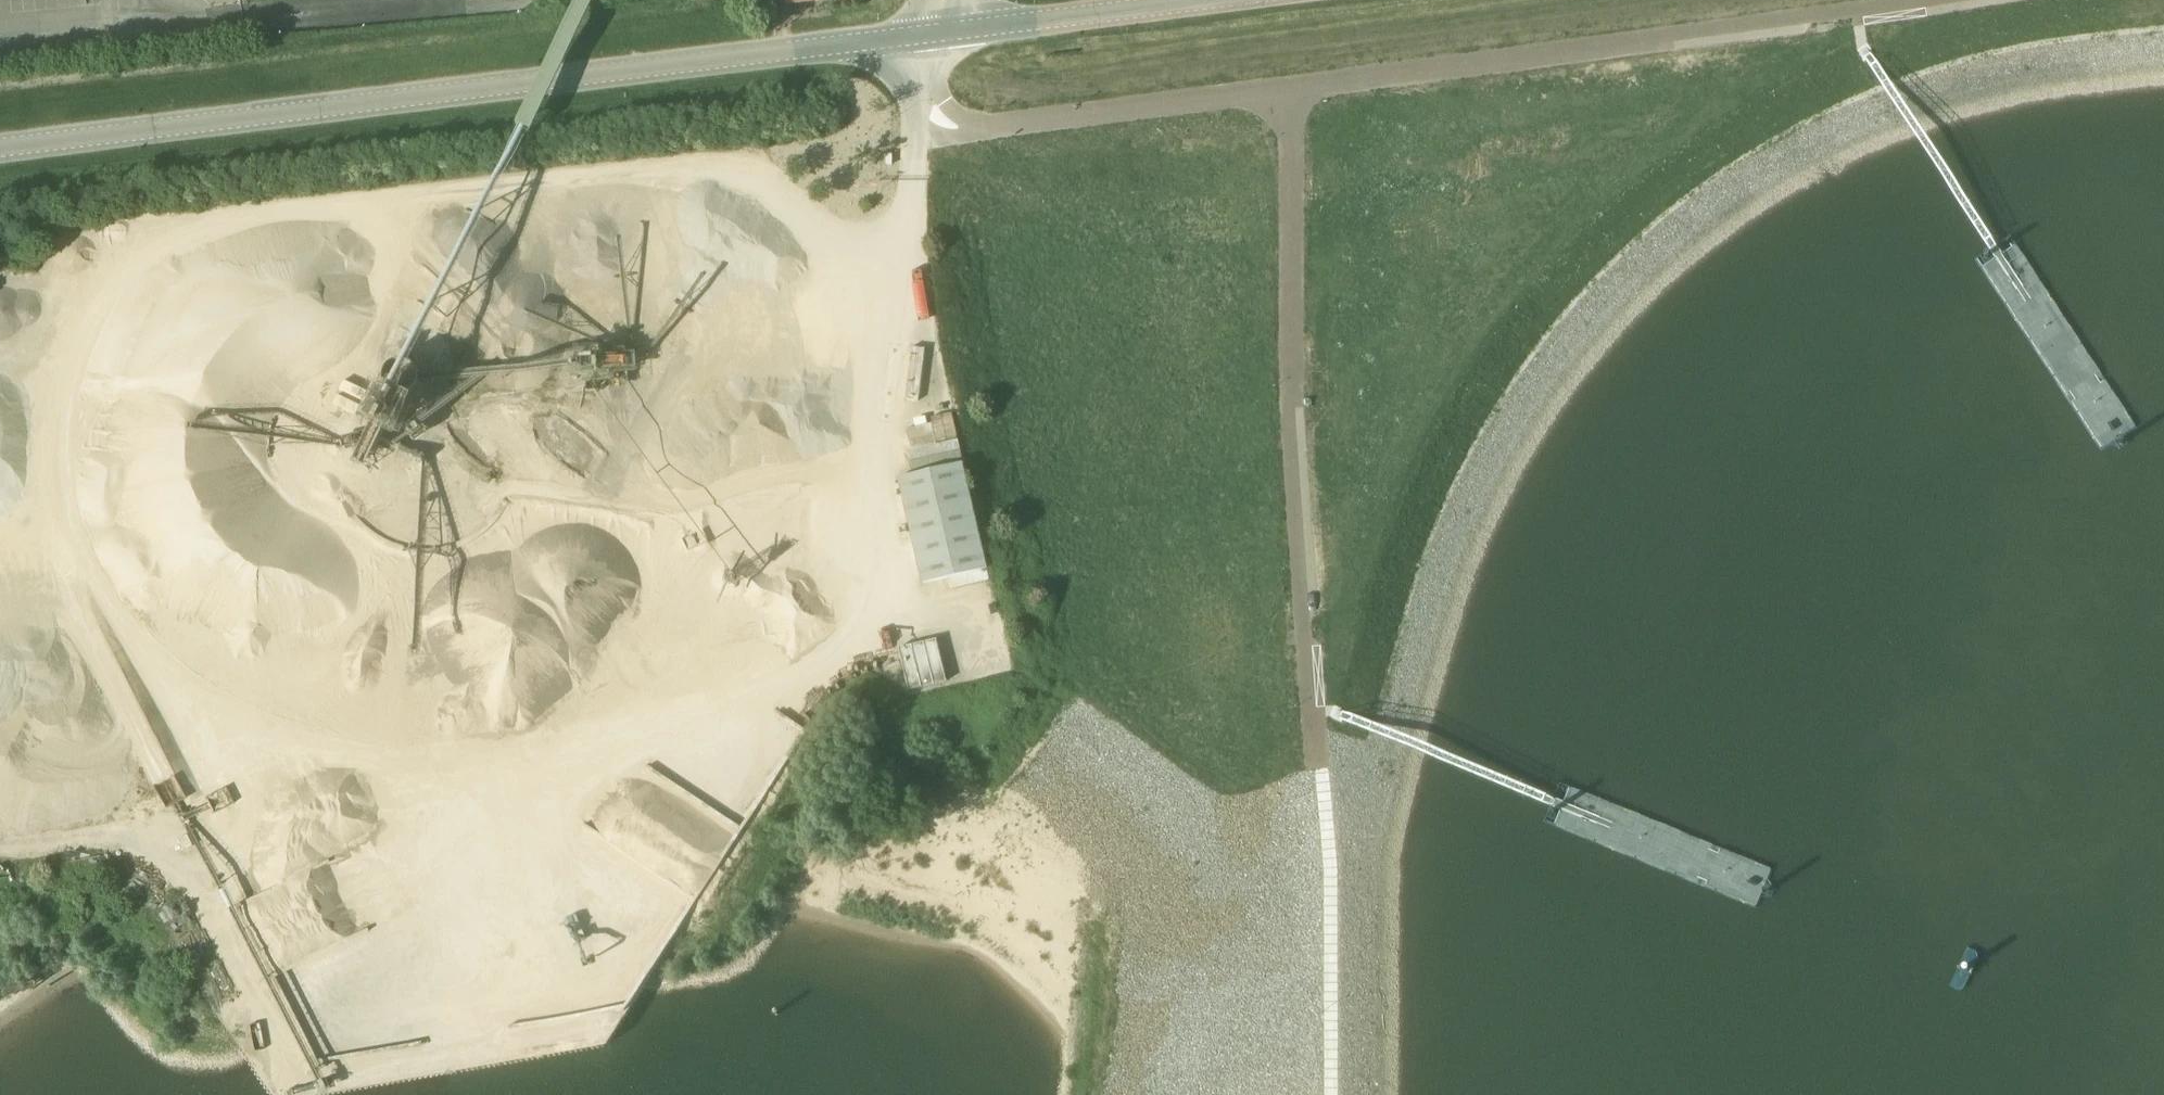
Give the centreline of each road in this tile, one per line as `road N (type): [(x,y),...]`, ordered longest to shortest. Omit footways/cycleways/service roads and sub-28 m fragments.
road 1 (secondary): [(0,148),(953,30)]
road 2 (secondary): [(953,30),(1195,0)]

